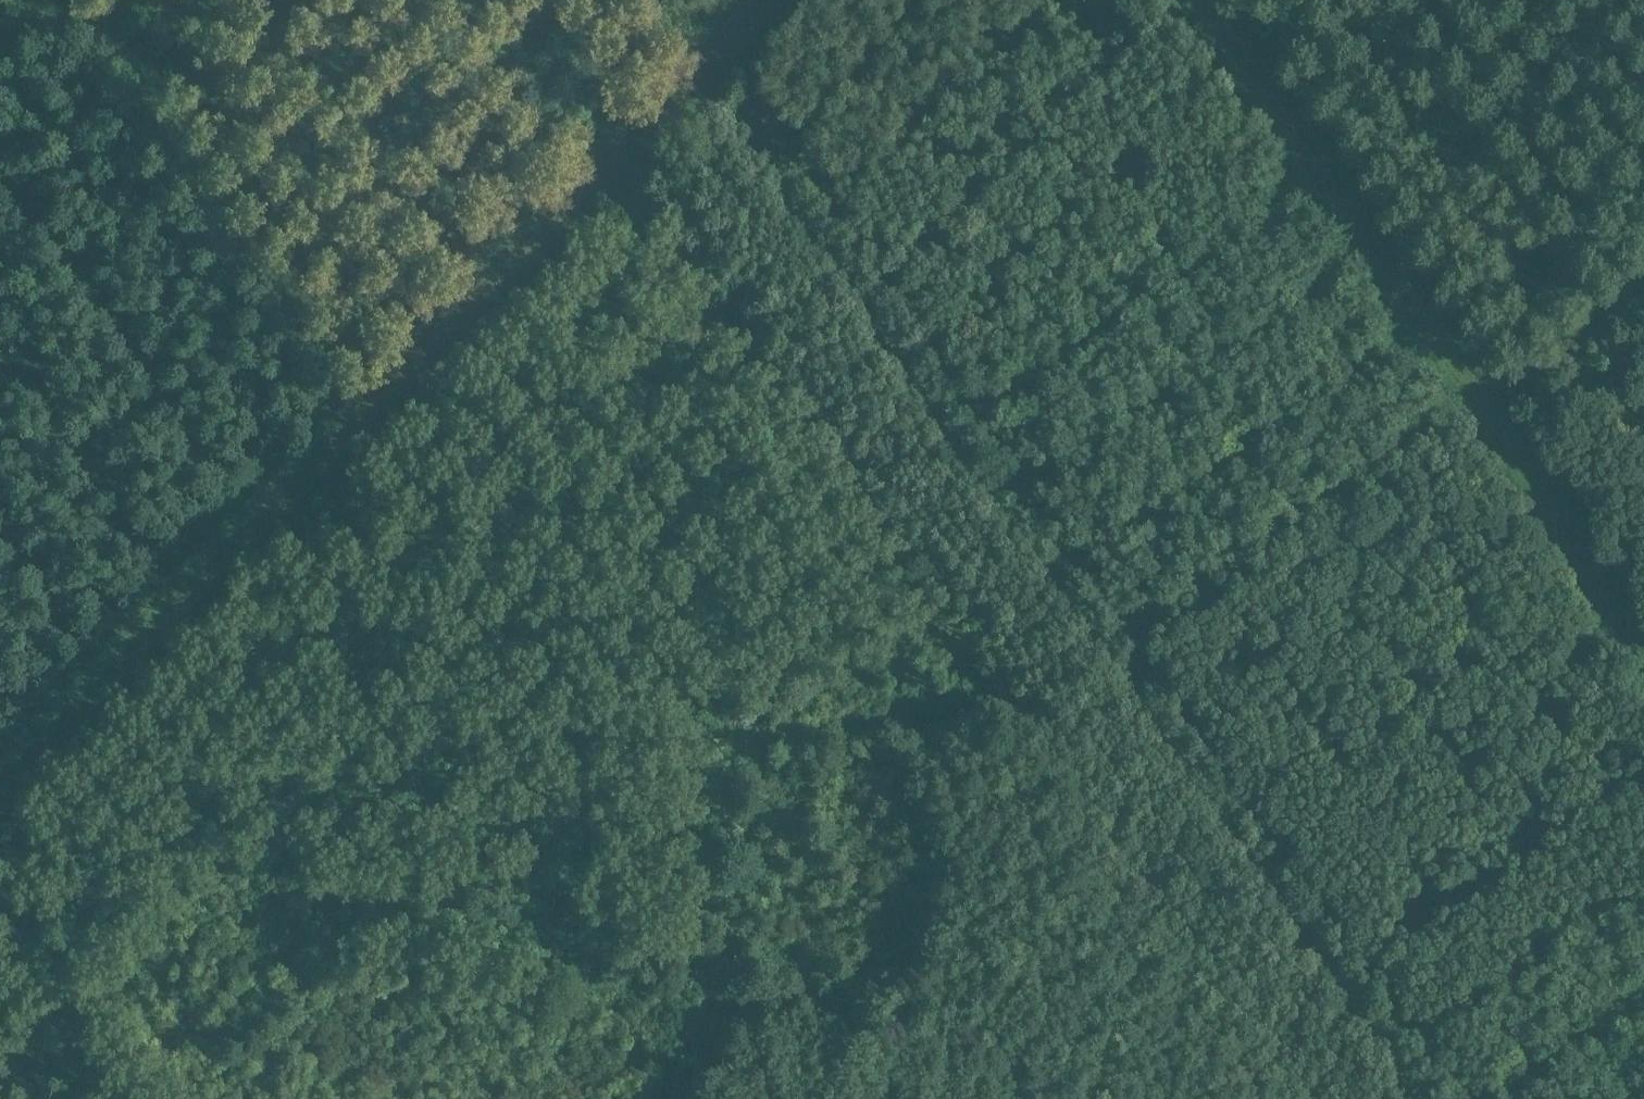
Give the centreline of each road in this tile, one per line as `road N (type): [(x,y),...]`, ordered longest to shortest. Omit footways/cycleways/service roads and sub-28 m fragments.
road 1 (track): [(769,0),(0,792)]
road 2 (track): [(1643,635),(1206,0)]

